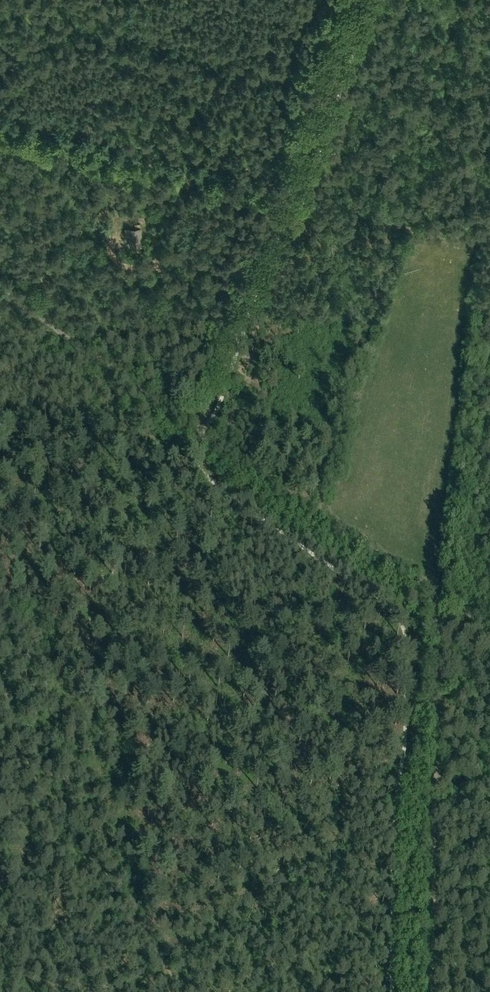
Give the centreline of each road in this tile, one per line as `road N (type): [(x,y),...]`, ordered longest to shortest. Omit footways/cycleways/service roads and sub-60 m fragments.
road 1 (track): [(426,991),(458,619),(197,430)]
road 2 (track): [(265,243),(358,0)]
road 3 (track): [(197,430),(265,243)]

